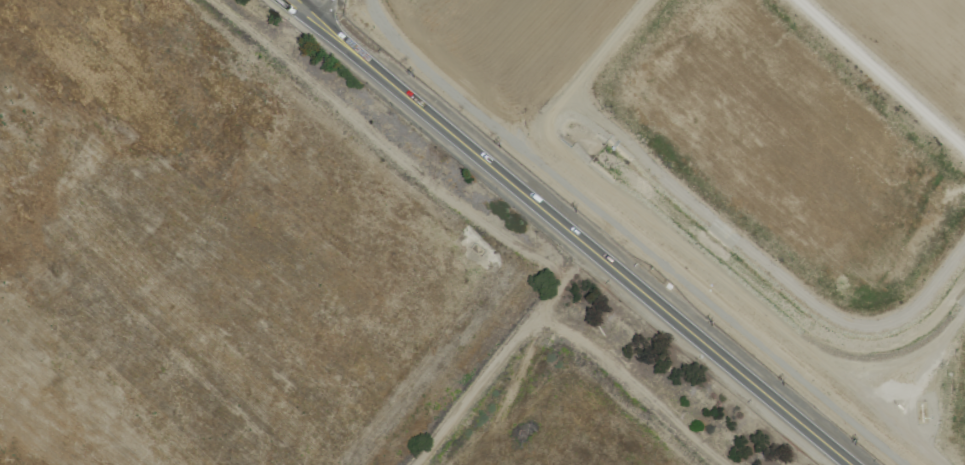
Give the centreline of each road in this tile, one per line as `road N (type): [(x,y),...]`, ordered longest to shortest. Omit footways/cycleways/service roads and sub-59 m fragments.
road 1 (primary): [(294,0),(653,301)]
road 2 (primary): [(653,301),(846,461)]

